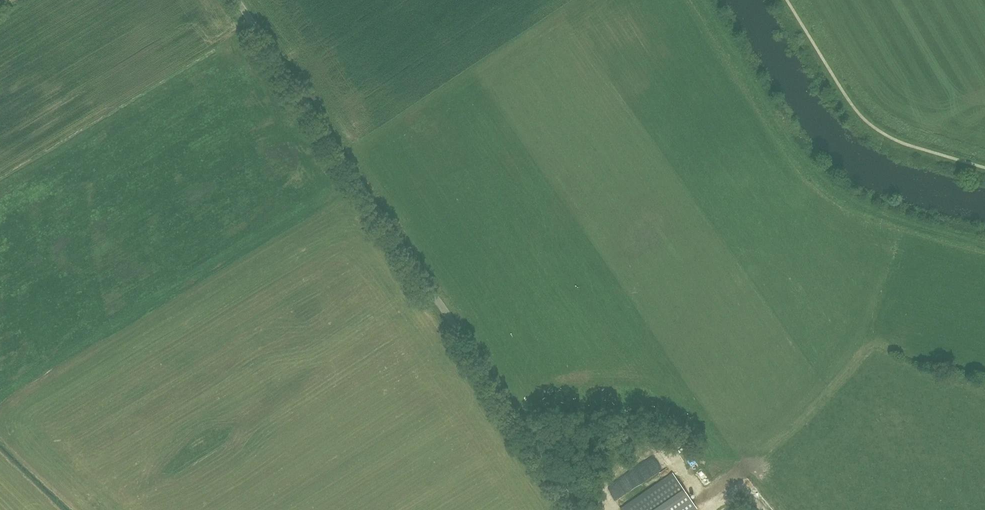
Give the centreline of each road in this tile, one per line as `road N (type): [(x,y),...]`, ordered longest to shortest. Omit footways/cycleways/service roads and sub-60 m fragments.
road 1 (unclassified): [(582,509),(245,0)]
road 2 (track): [(984,246),(845,200),(823,182),(781,134),(696,0)]

